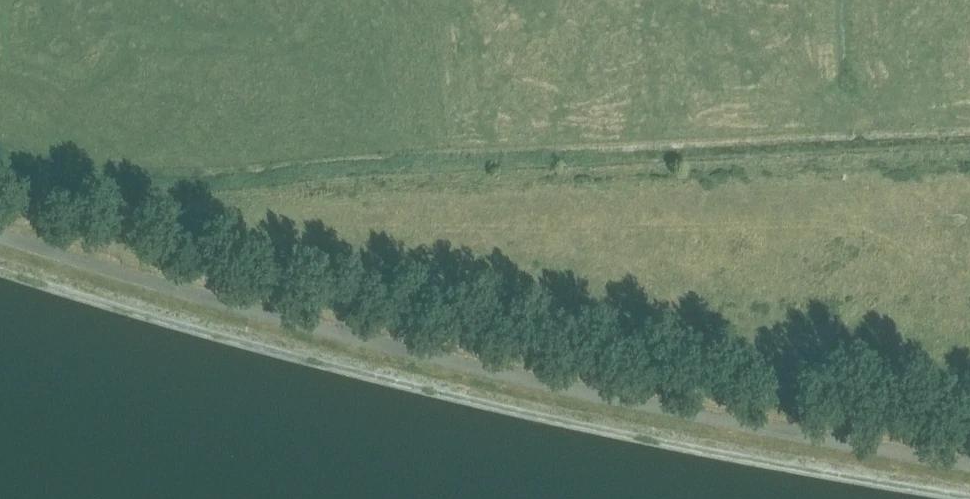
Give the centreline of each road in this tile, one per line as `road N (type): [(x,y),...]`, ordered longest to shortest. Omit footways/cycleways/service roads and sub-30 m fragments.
road 1 (unclassified): [(969,461),(725,421),(504,373),(0,235)]

